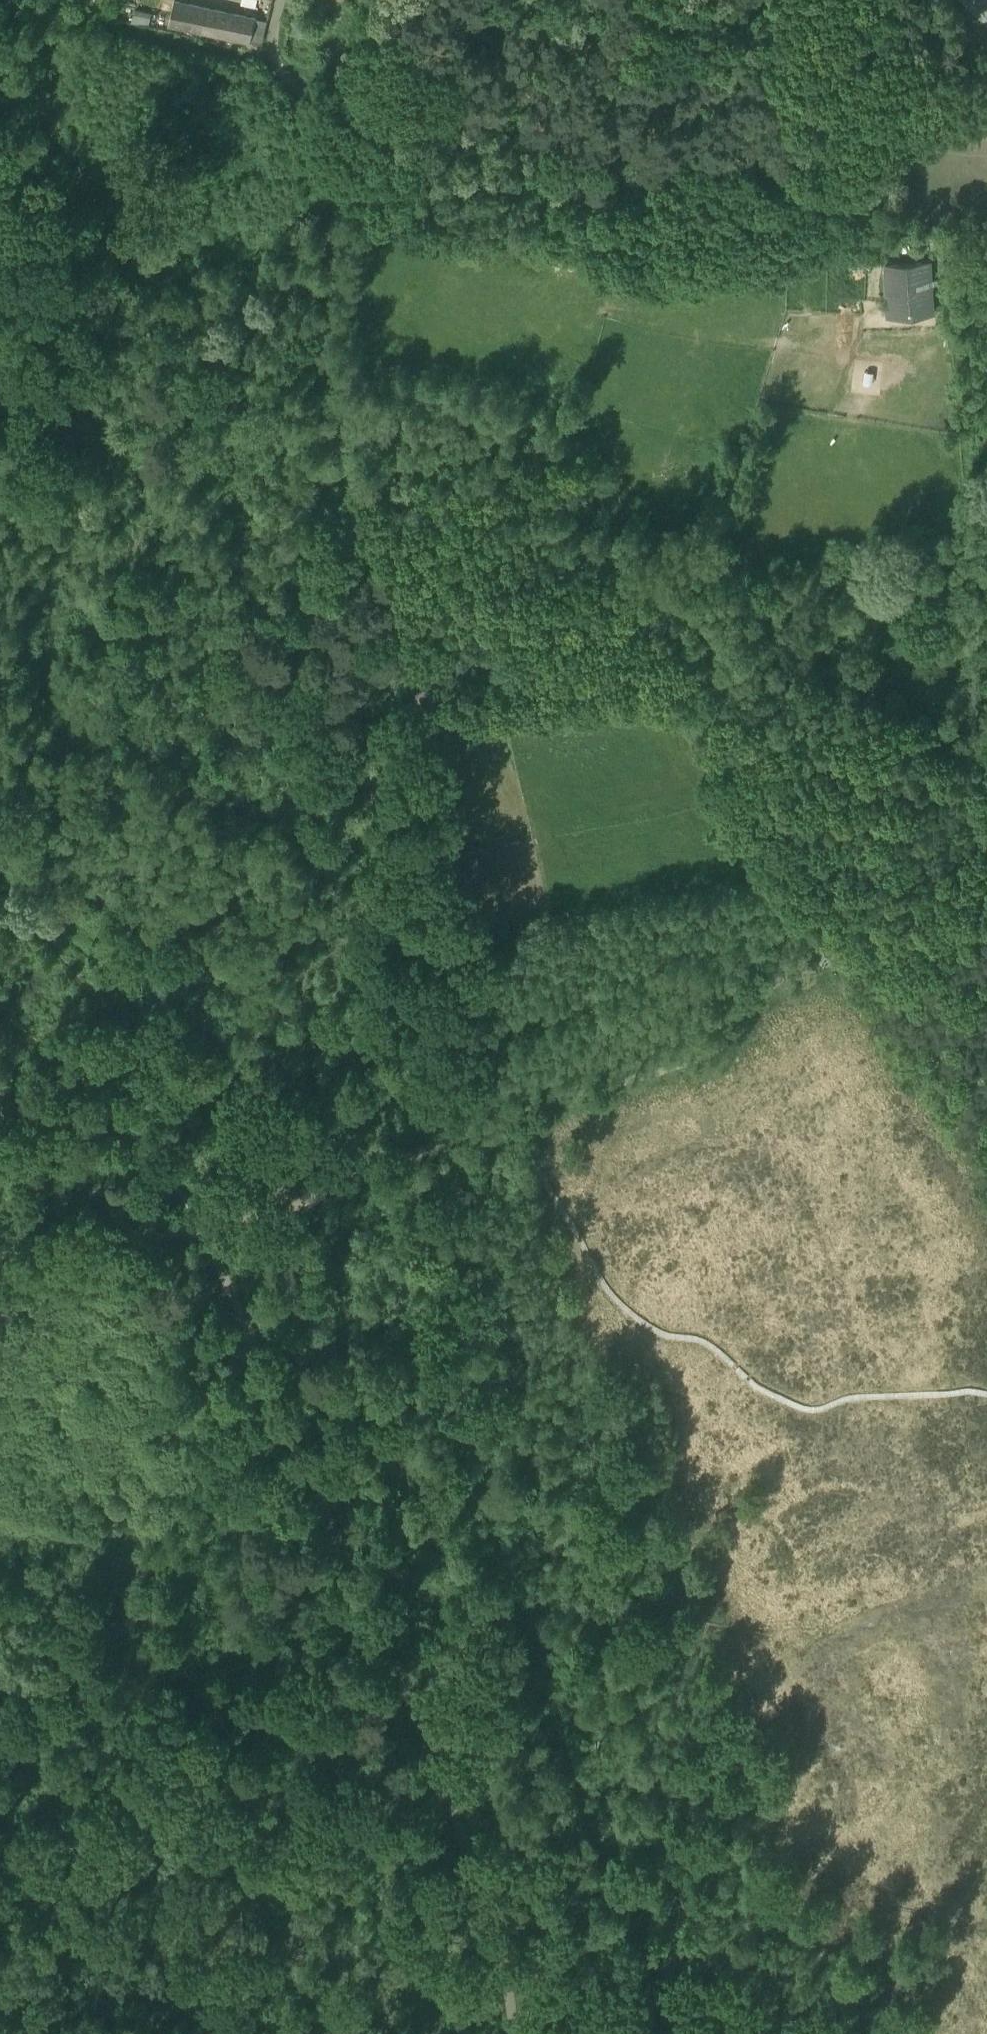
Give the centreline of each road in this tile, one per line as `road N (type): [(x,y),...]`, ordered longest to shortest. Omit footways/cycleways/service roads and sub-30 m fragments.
road 1 (track): [(904,150),(879,143),(710,153),(585,142),(426,108),(301,95)]

